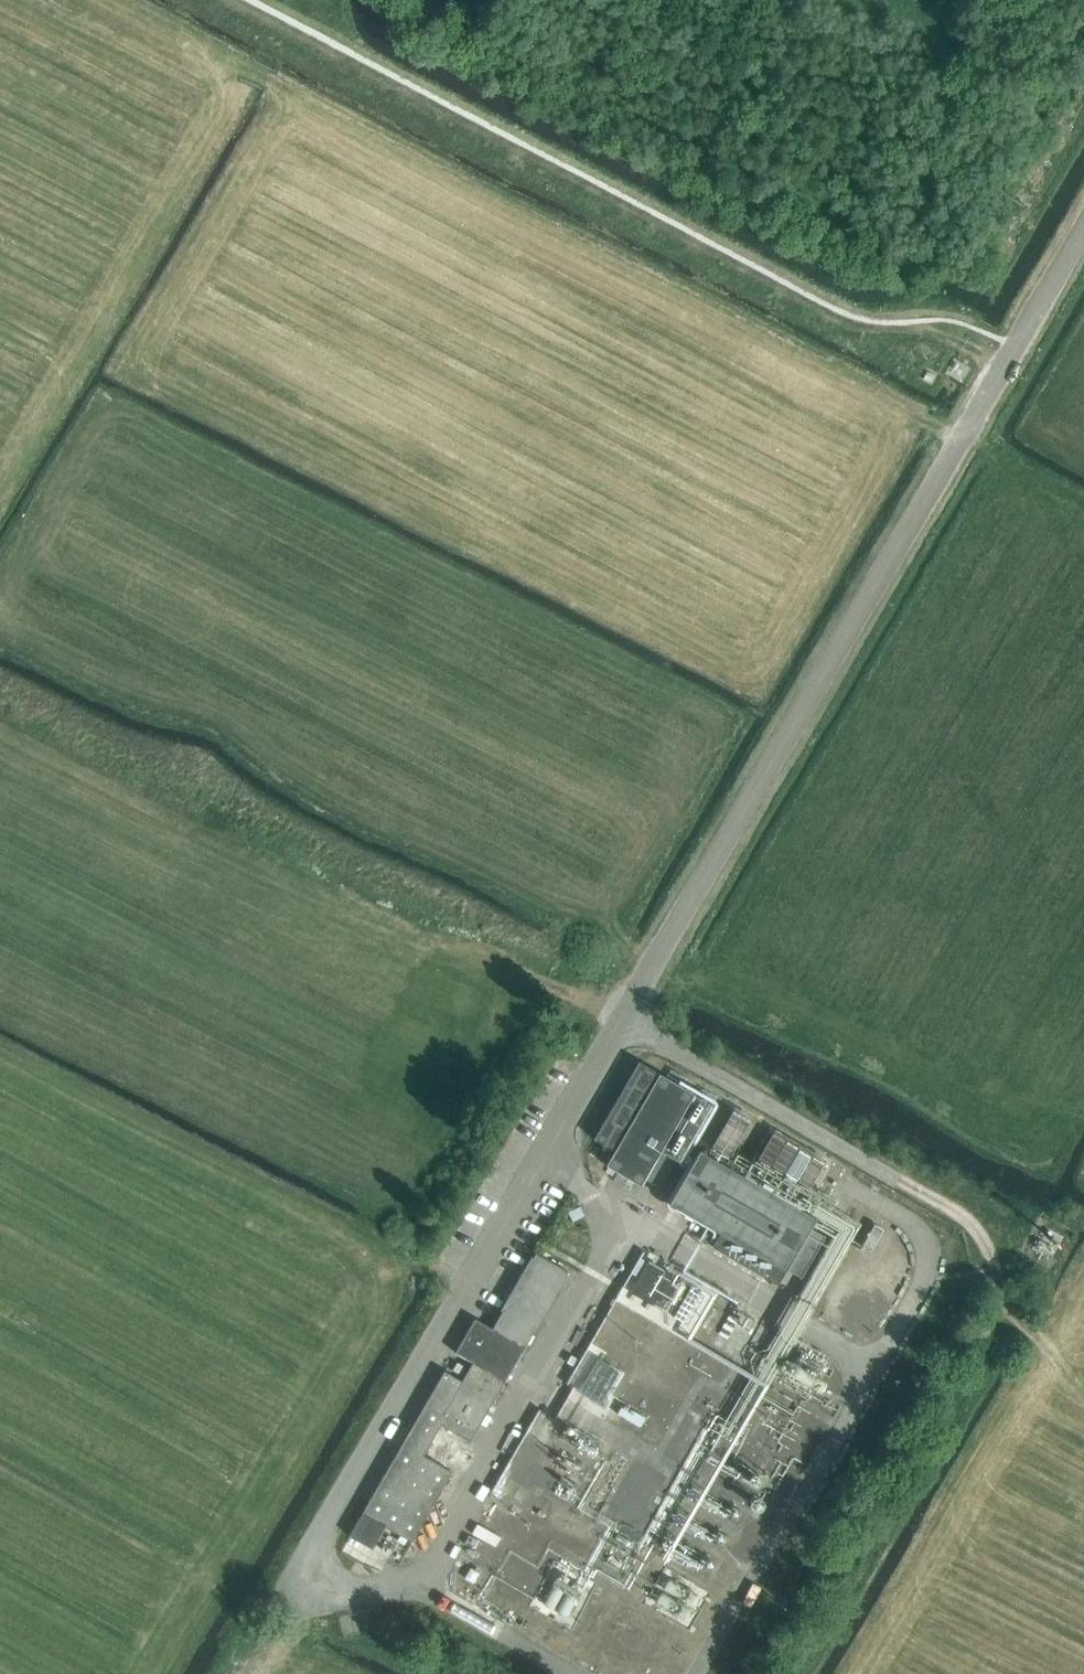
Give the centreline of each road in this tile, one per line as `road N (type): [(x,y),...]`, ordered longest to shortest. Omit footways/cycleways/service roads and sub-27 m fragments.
road 1 (unclassified): [(300,1577),(1083,232)]

